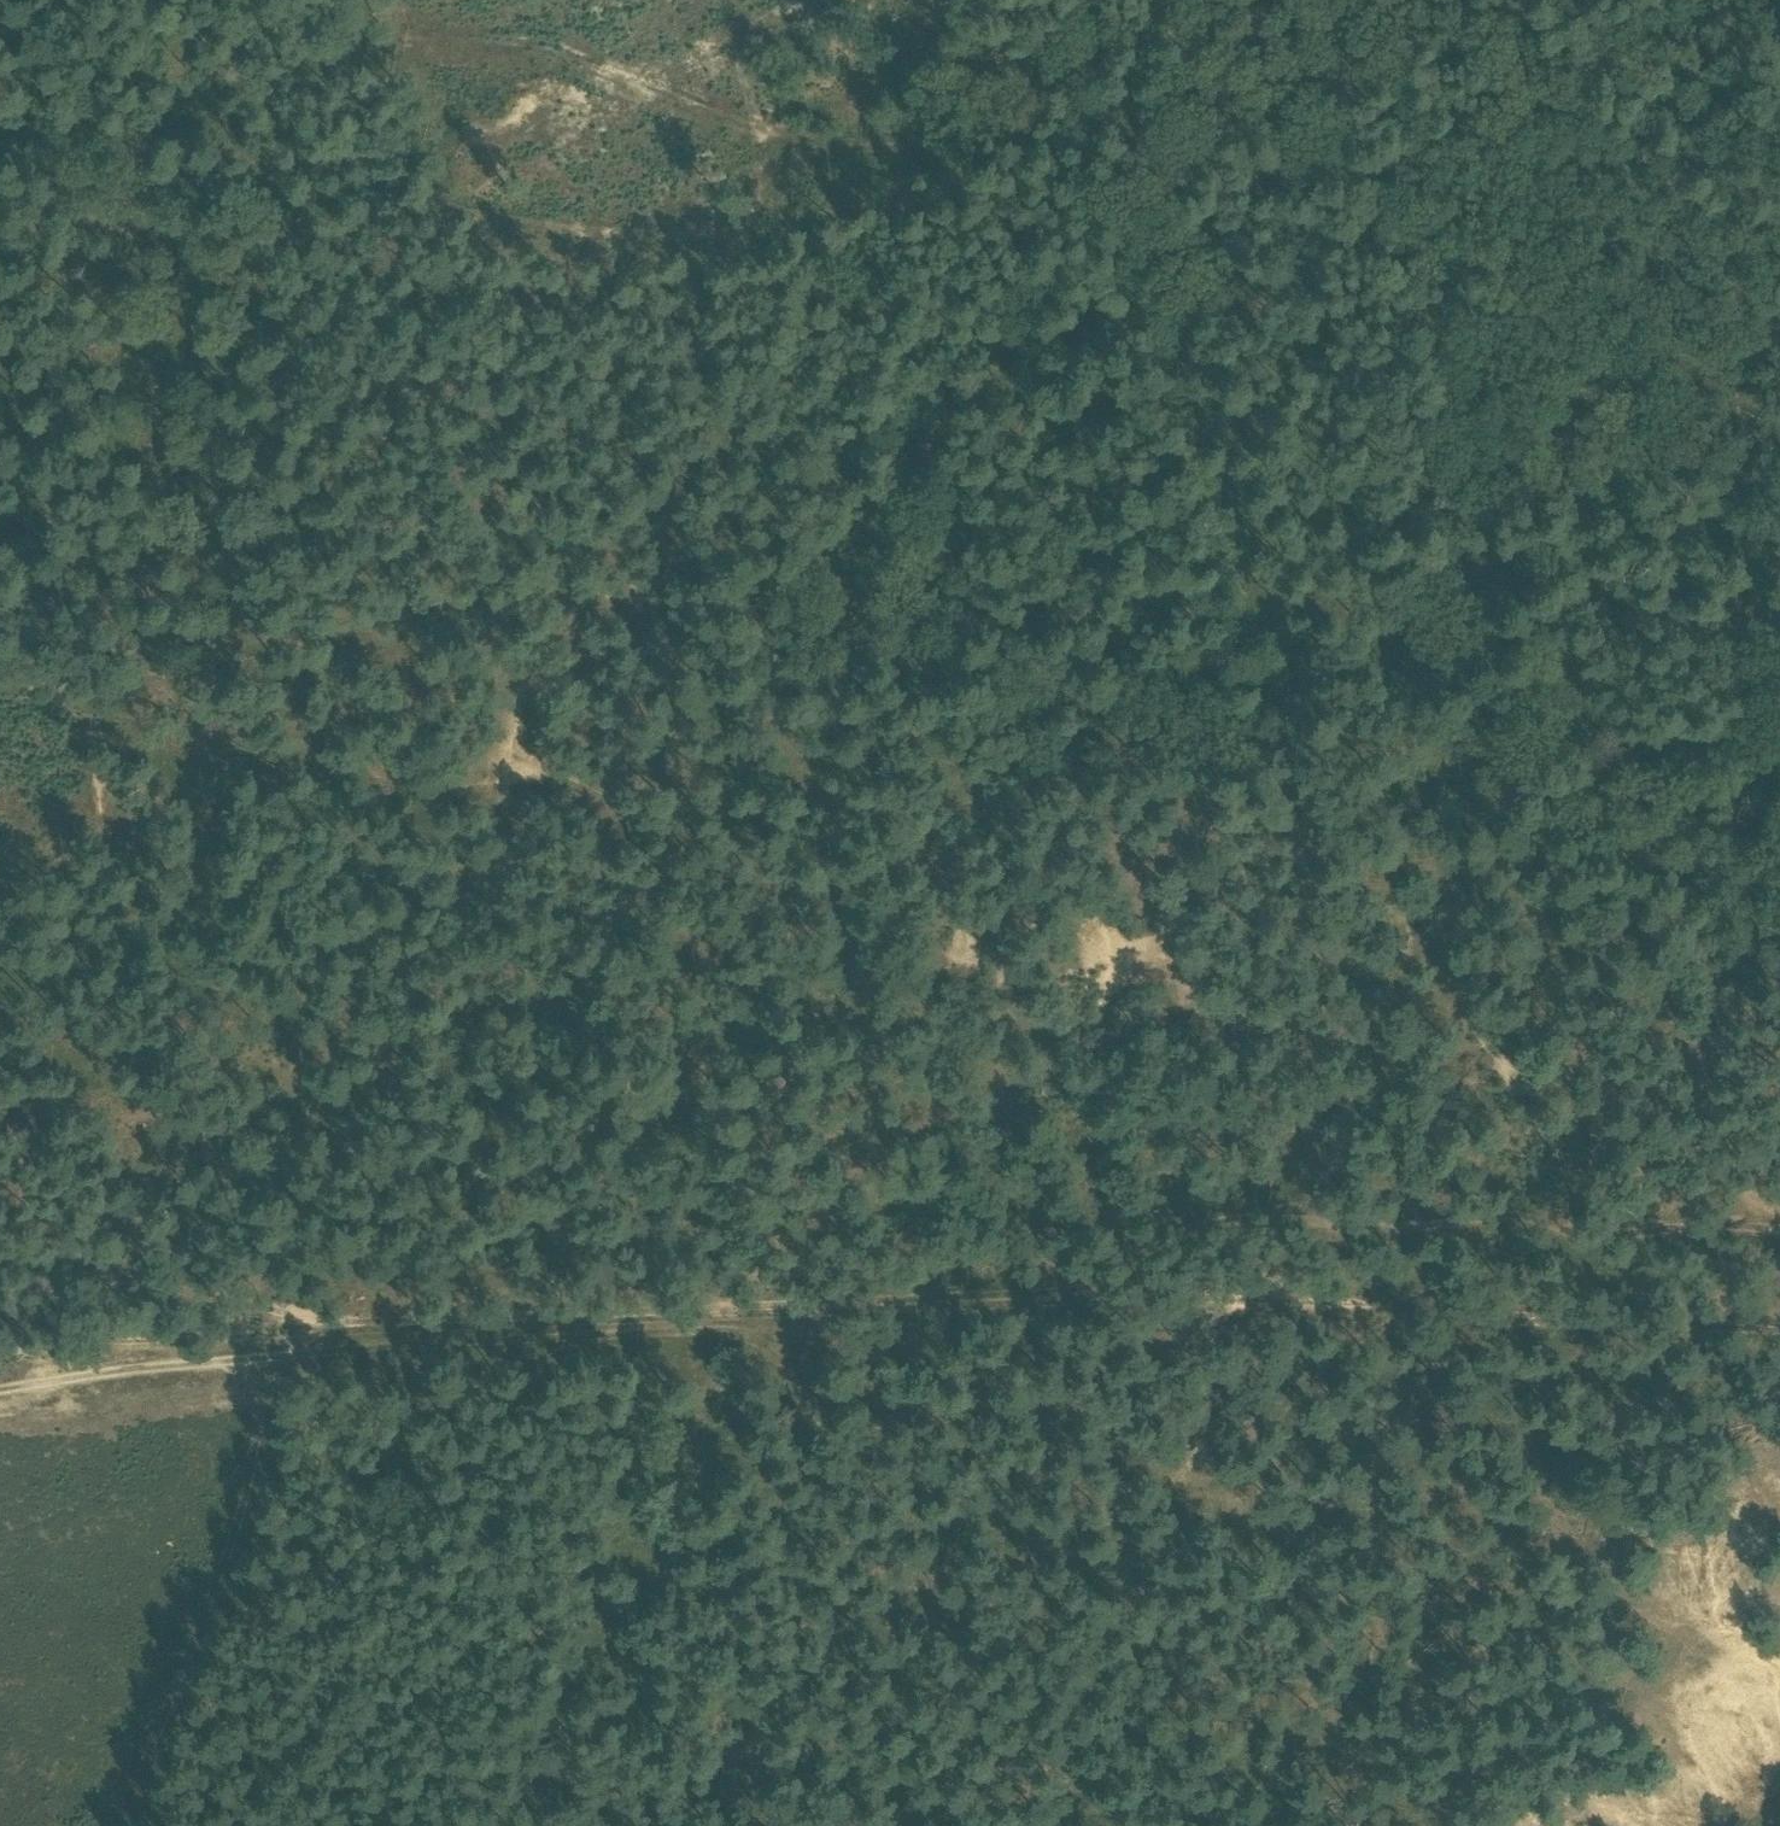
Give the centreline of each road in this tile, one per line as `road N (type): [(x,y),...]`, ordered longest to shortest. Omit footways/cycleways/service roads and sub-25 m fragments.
road 1 (track): [(243,1361),(745,1325),(787,1368),(837,1475),(869,1501),(912,1517),(1051,1524),(1140,1504),(1214,1442),(1284,1401),(1330,1408),(1404,1337),(1437,1323),(1481,1317),(1779,1330)]
road 2 (track): [(931,150),(849,150),(776,132),(535,39),(364,40),(274,57),(195,87),(0,124)]
road 3 (track): [(243,1361),(258,1438),(249,1491),(123,1825)]
road 4 (track): [(0,1386),(243,1361)]

